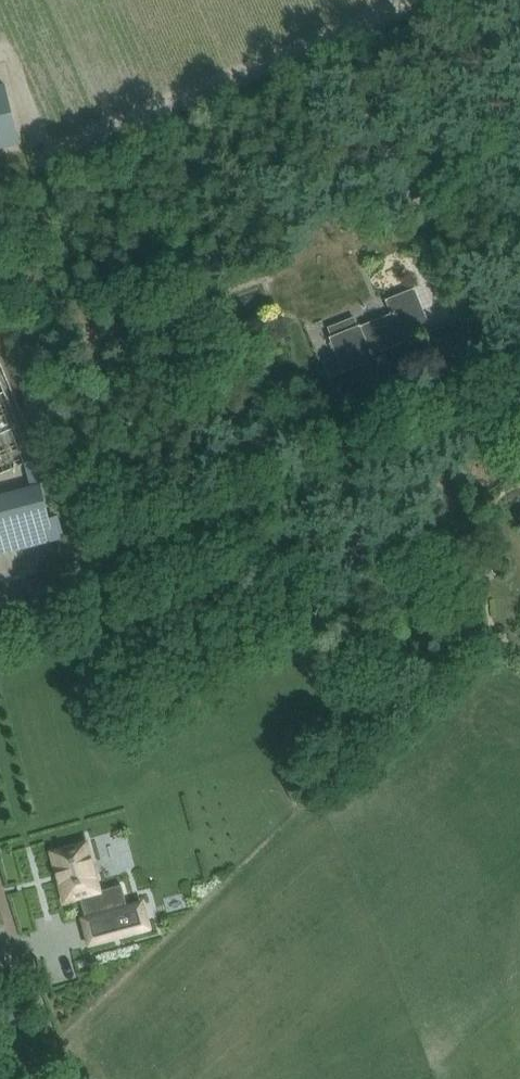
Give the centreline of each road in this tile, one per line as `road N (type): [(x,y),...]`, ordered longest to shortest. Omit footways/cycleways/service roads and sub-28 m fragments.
road 1 (unclassified): [(519,393),(0,610)]

